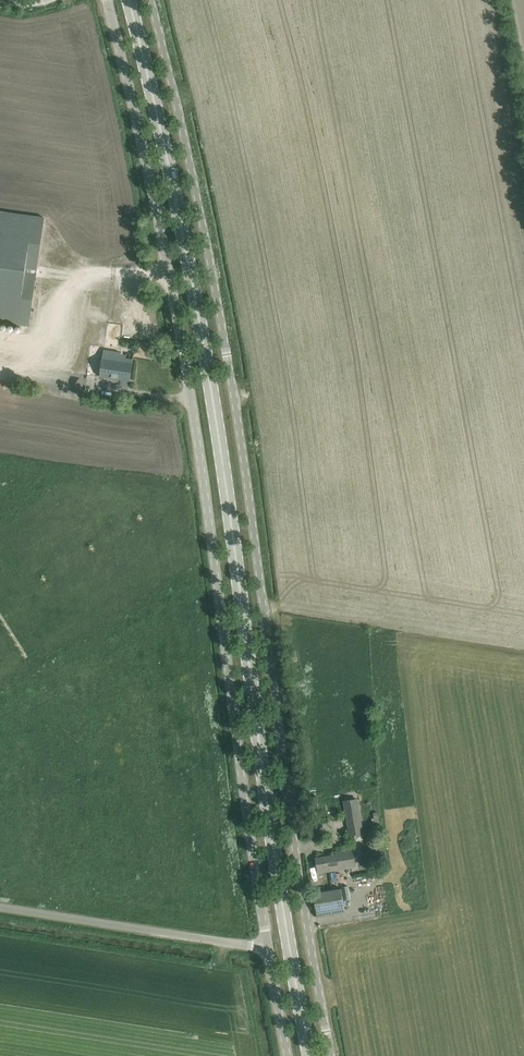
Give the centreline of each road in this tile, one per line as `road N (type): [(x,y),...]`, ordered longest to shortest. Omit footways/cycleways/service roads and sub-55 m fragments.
road 1 (unclassified): [(333,1055),(293,831),(240,431),(152,0)]
road 2 (primary): [(310,1055),(201,330),(129,0)]
road 3 (unclassified): [(267,948),(184,351),(109,0)]
road 4 (unclassified): [(0,907),(267,948)]

